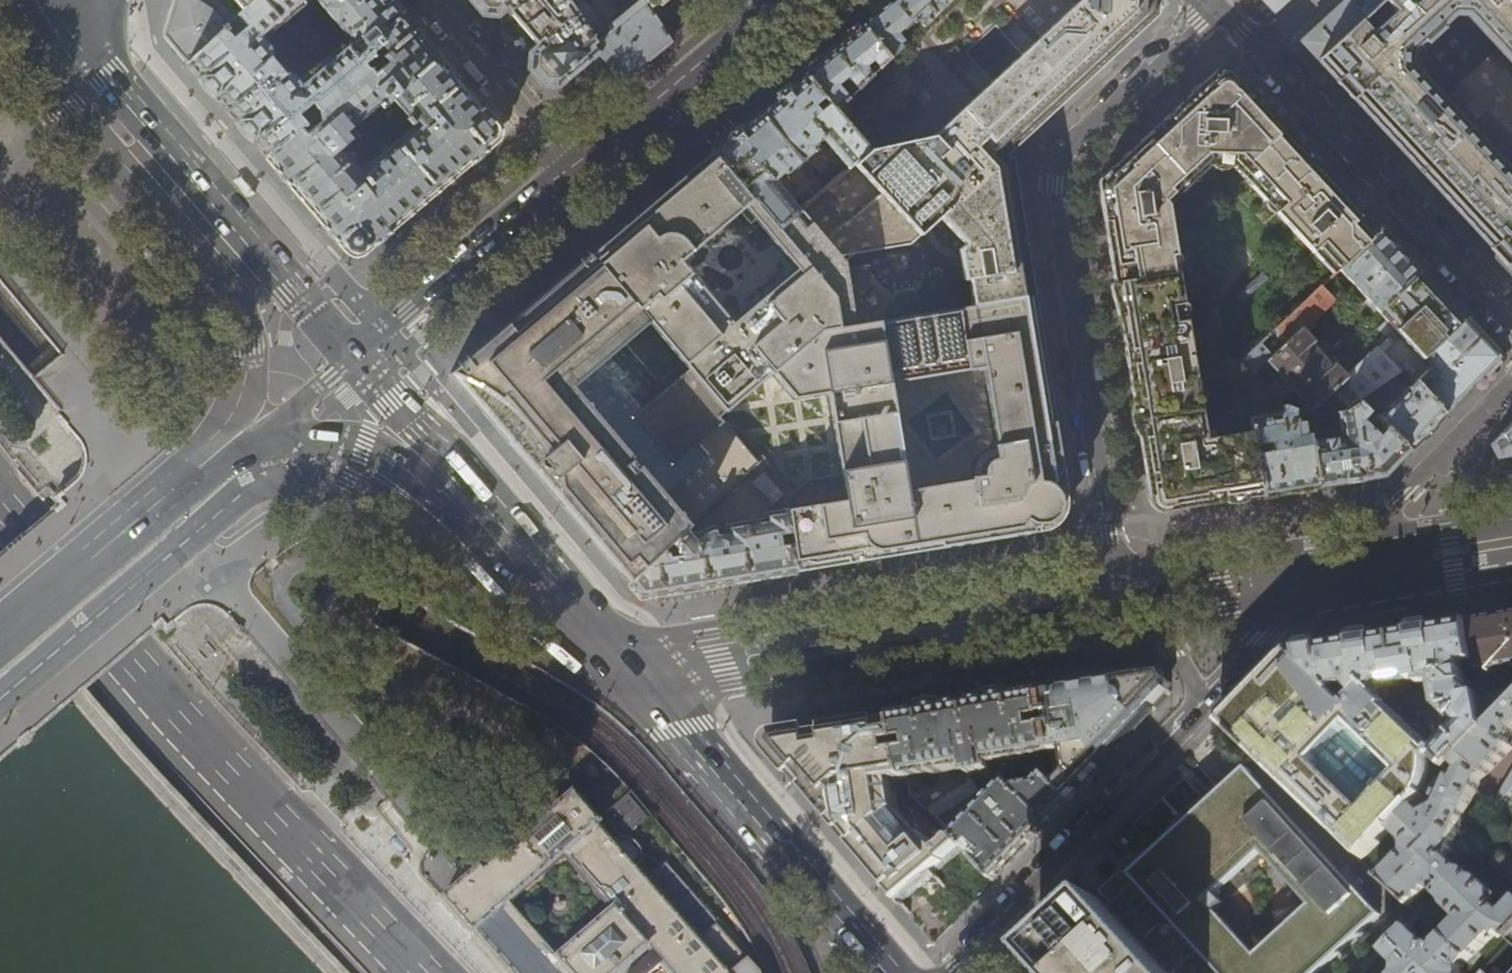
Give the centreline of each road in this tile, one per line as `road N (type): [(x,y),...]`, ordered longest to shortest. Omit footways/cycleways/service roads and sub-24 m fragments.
road 1 (residential): [(1123,603),(1055,202),(1056,167),(1072,143),(1216,10)]
road 2 (primary): [(0,508),(411,972)]
road 3 (secondary): [(949,972),(1324,582)]
road 4 (primary): [(16,0),(45,86),(234,307),(246,363),(232,452)]
road 5 (residential): [(1123,603),(690,667),(629,667)]
road 6 (primary): [(629,667),(392,457),(344,440),(232,452)]
road 7 (primary): [(357,356),(96,61),(81,17)]
road 8 (residential): [(1216,10),(1511,315)]
road 9 (primary): [(629,667),(357,356)]
road 10 (primary): [(883,972),(629,667)]
road 11 (primary): [(232,452),(0,641)]
road 12 (secondary): [(576,171),(357,356)]
road 13 (secondary): [(778,0),(576,171)]
road 14 (residential): [(576,171),(431,0)]
road 15 (residential): [(1324,582),(1123,603)]
road 16 (residential): [(1511,528),(1451,537),(1324,582)]
road 17 (secondary): [(1324,582),(1511,564)]
road 18 (secondary): [(357,356),(295,414),(232,452)]

